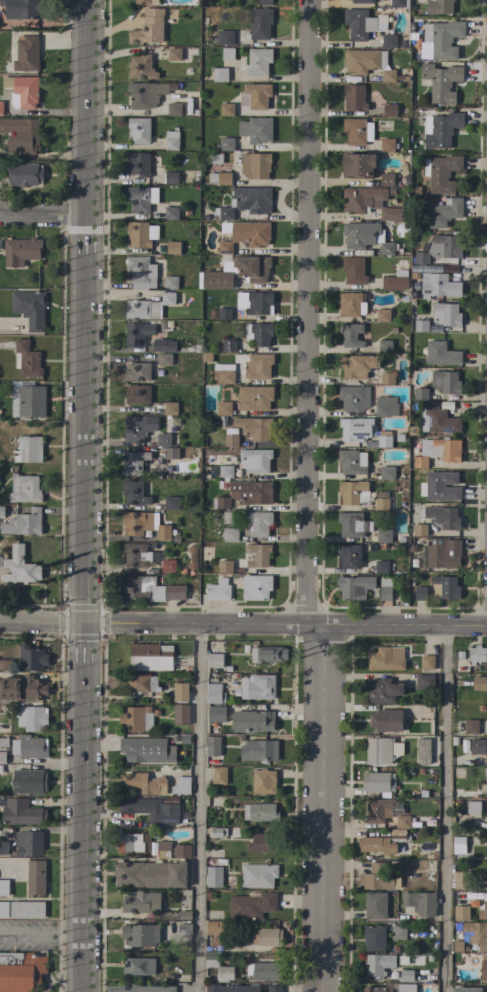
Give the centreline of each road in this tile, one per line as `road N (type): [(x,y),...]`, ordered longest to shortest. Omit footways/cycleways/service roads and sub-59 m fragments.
road 1 (secondary): [(79,991),(84,0)]
road 2 (residential): [(304,624),(307,0)]
road 3 (tertiary): [(81,624),(486,627)]
road 4 (residential): [(323,991),(326,626)]

